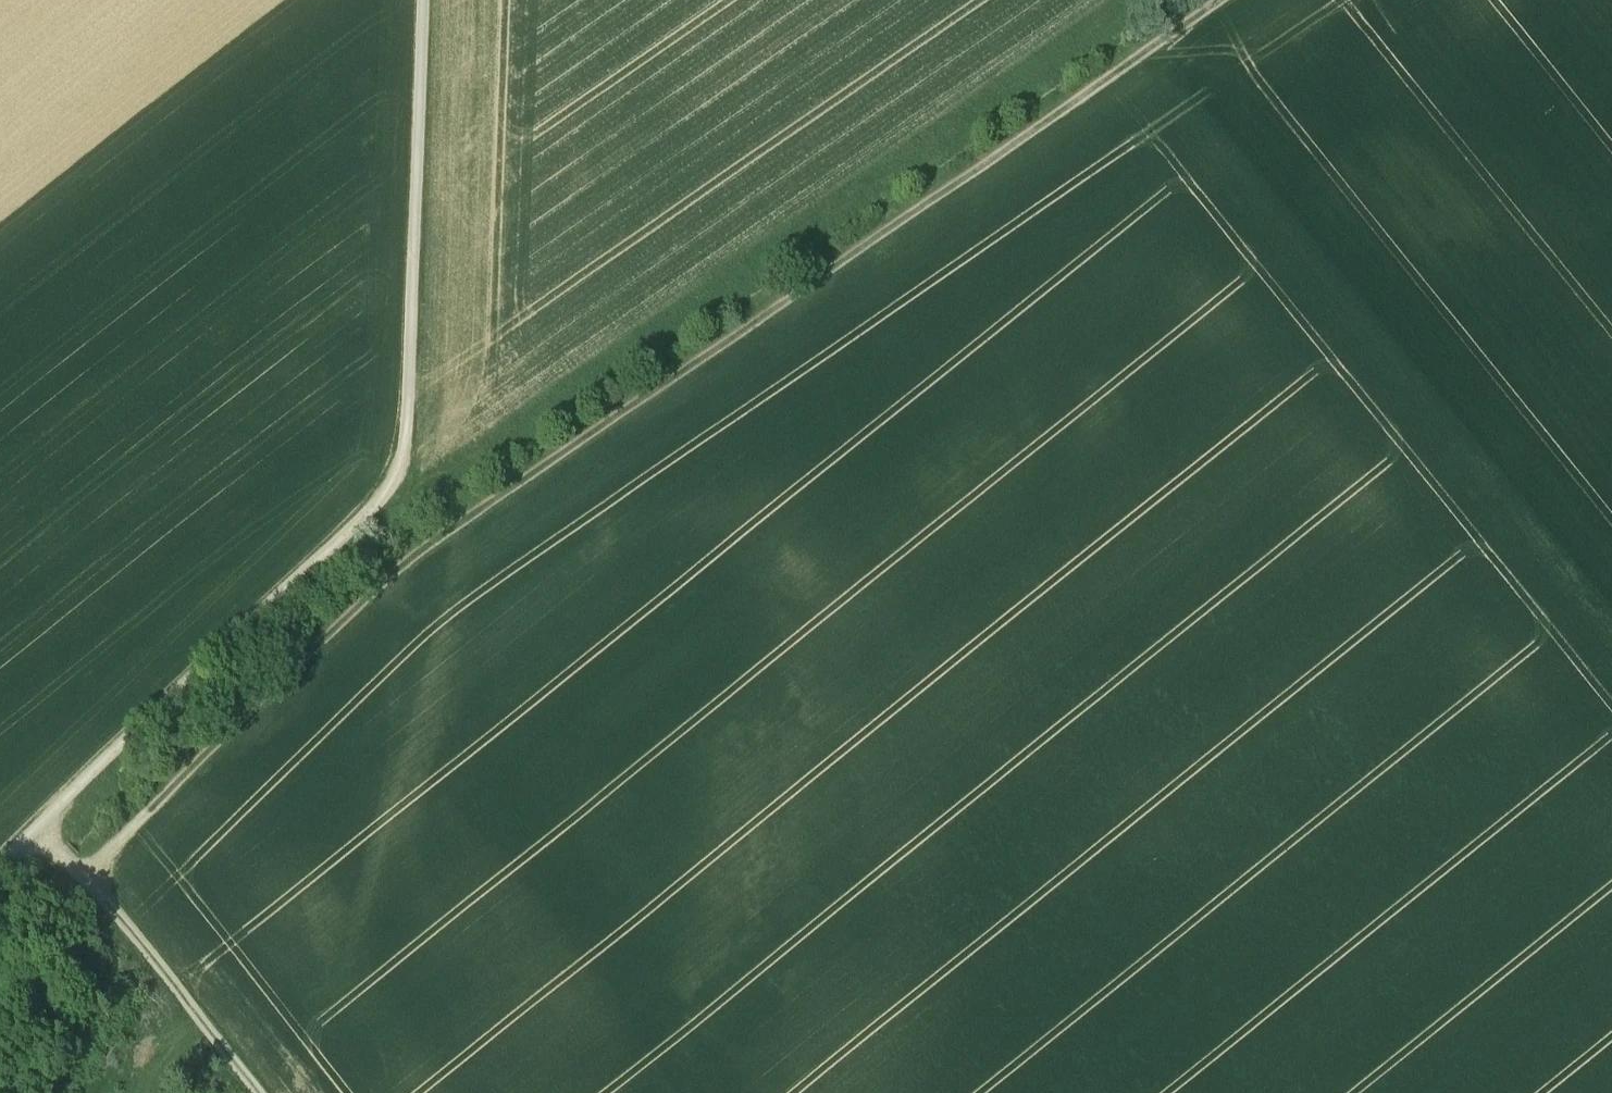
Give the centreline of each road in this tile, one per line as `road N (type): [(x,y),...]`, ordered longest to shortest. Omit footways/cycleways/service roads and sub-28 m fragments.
road 1 (track): [(0,952),(385,585),(1222,0)]
road 2 (track): [(0,864),(394,483),(407,425),(422,0)]
road 3 (track): [(253,1092),(37,828)]

